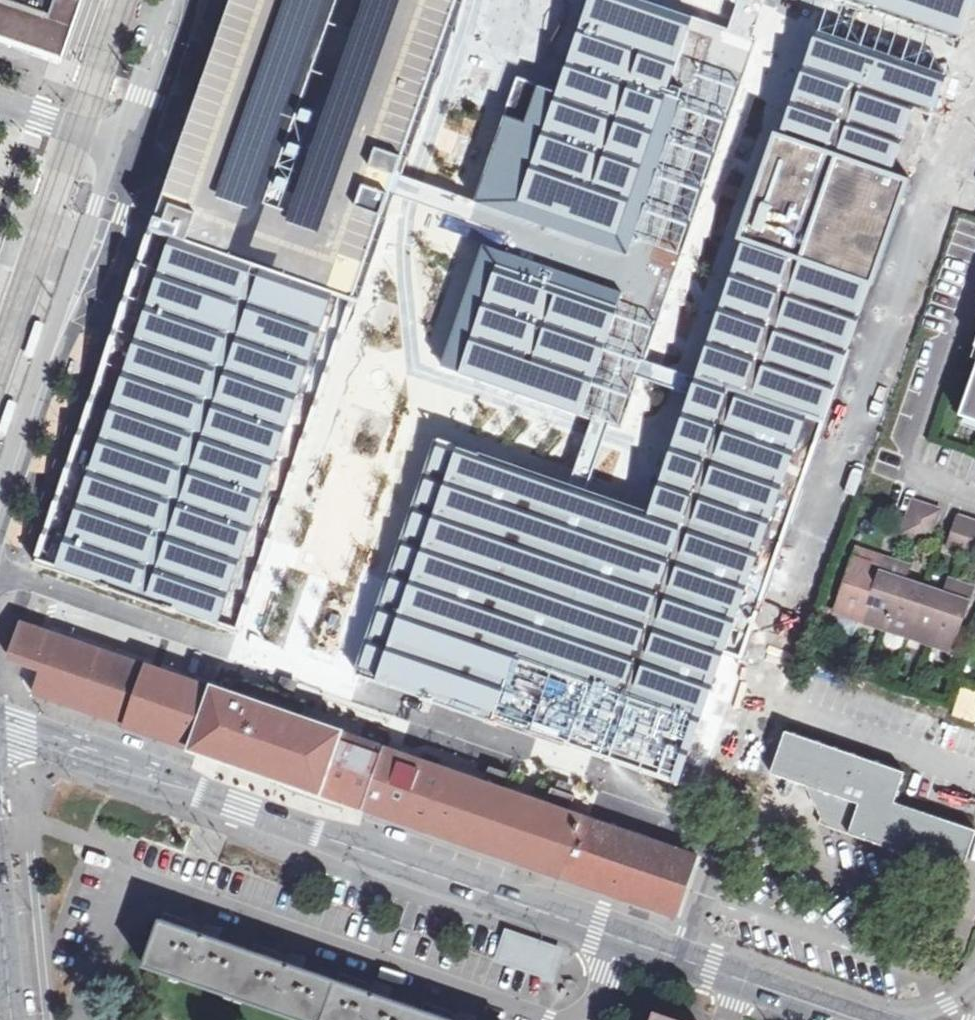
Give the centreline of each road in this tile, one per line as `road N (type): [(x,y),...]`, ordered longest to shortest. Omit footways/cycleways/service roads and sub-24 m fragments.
road 1 (tertiary): [(0,723),(614,937)]
road 2 (residential): [(541,1019),(120,875),(80,1019)]
road 3 (tertiary): [(133,145),(0,516)]
road 4 (tertiary): [(614,937),(856,1019)]
road 5 (tertiary): [(179,0),(133,145)]
road 6 (unclassified): [(133,145),(0,100)]

